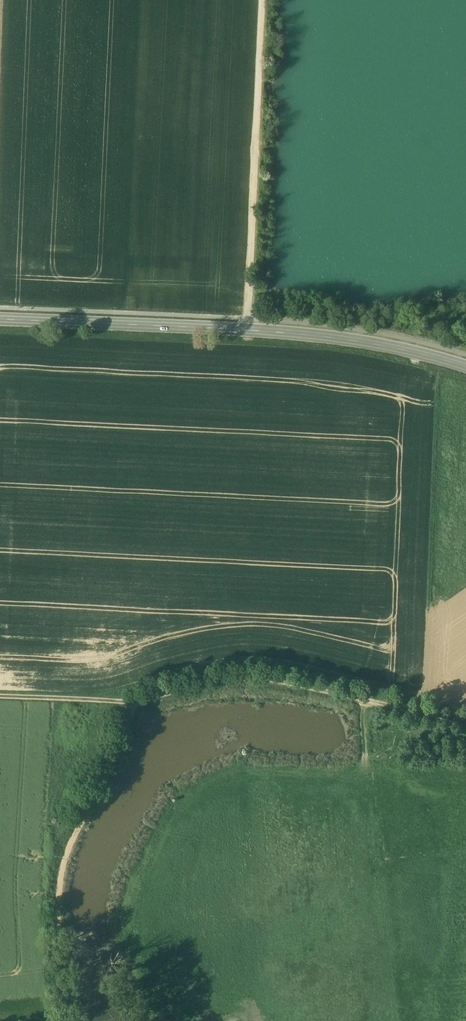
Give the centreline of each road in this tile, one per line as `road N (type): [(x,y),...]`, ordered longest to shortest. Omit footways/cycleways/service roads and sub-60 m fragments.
road 1 (track): [(0,701),(134,706),(260,682),(465,728)]
road 2 (tertiary): [(0,320),(323,336),(465,367)]
road 3 (track): [(74,1020),(61,907),(64,863),(126,741),(134,706)]
road 4 (track): [(248,330),(262,0)]

